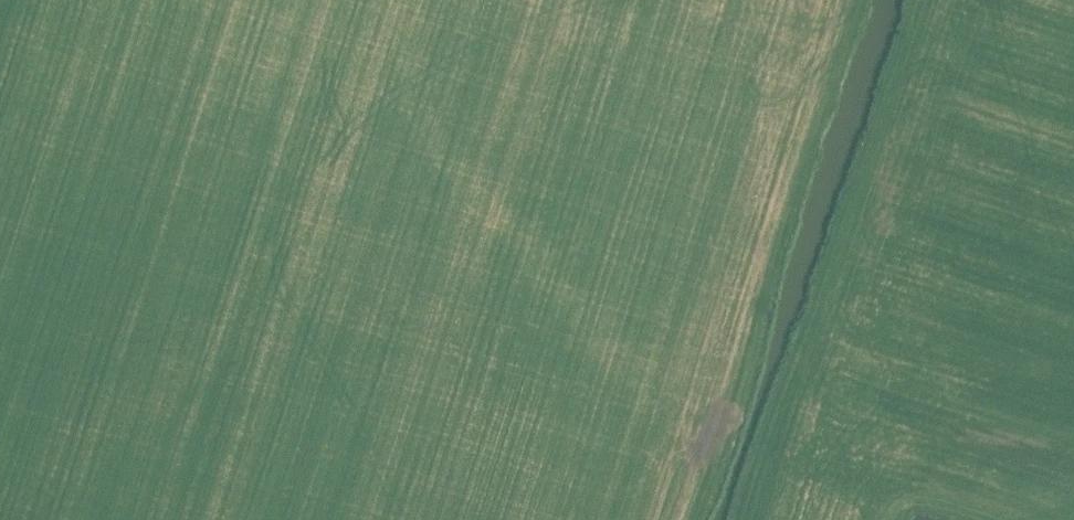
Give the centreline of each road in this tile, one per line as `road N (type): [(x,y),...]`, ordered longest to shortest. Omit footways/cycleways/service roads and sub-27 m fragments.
road 1 (track): [(589,0),(558,519)]

